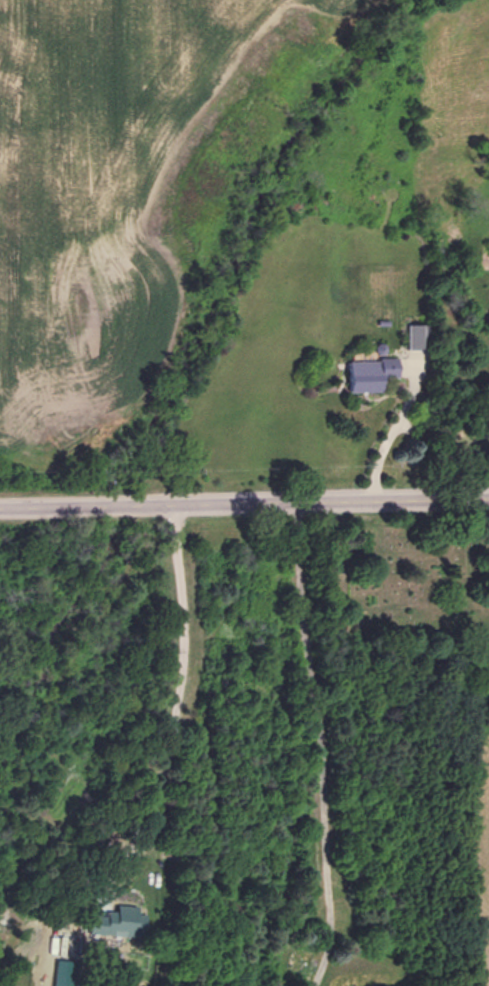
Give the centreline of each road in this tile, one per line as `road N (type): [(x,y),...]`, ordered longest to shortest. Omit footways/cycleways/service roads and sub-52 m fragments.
road 1 (tertiary): [(0,507),(488,496)]

